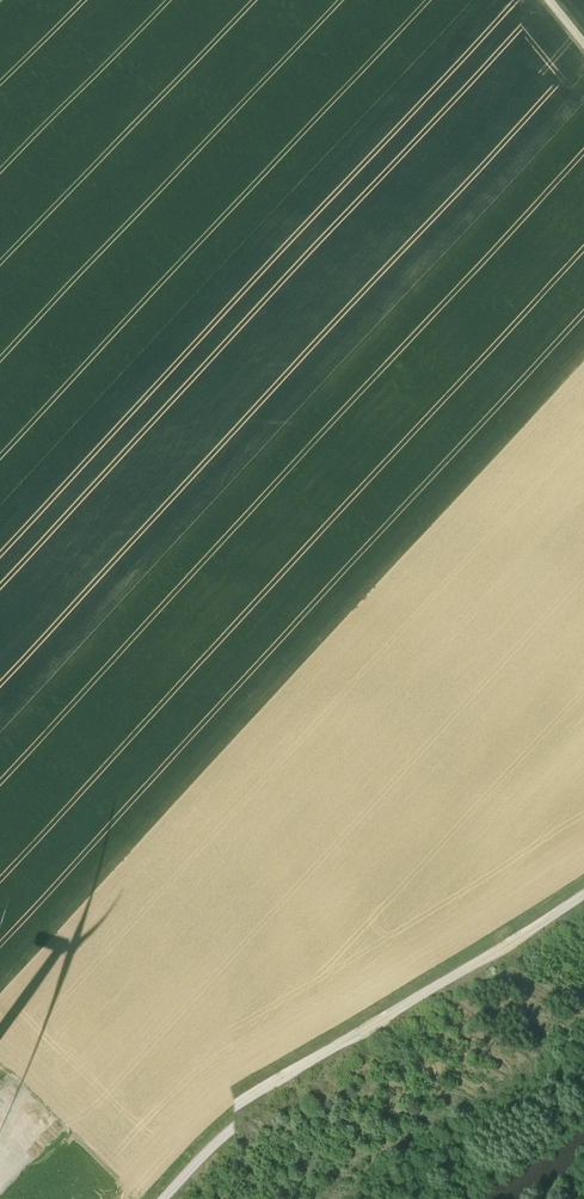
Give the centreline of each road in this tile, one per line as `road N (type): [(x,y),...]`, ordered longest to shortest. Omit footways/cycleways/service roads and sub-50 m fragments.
road 1 (track): [(583,930),(247,1144),(186,1198)]

